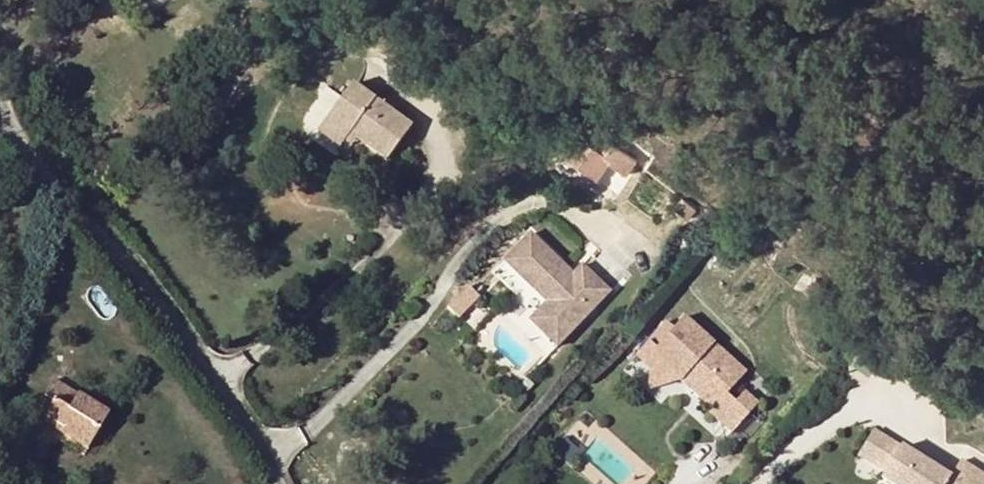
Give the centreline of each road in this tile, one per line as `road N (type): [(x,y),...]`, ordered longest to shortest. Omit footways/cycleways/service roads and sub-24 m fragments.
road 1 (unclassified): [(0,126),(135,283),(242,424),(274,483)]

